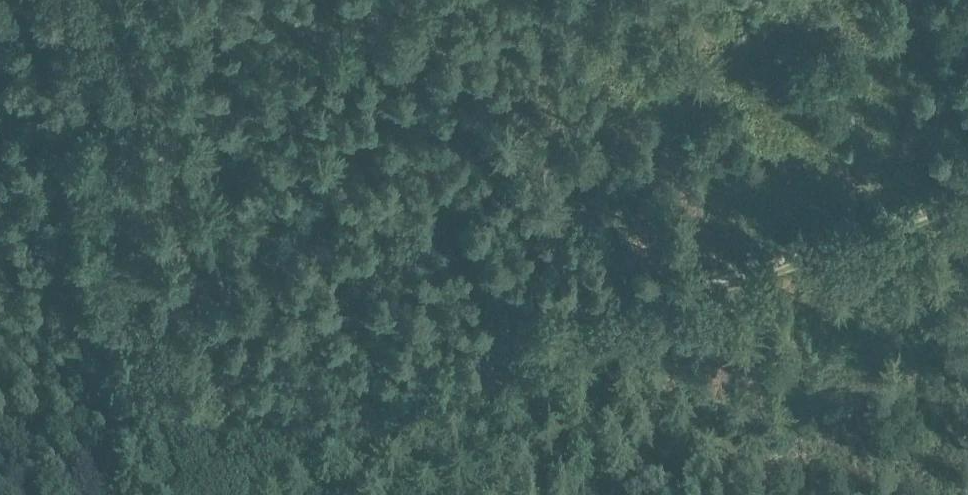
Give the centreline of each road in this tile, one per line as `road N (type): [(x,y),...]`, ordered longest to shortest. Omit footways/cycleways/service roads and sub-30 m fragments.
road 1 (track): [(967,207),(609,332),(297,494)]
road 2 (track): [(118,0),(154,344),(181,494)]
road 3 (track): [(915,0),(967,169)]

